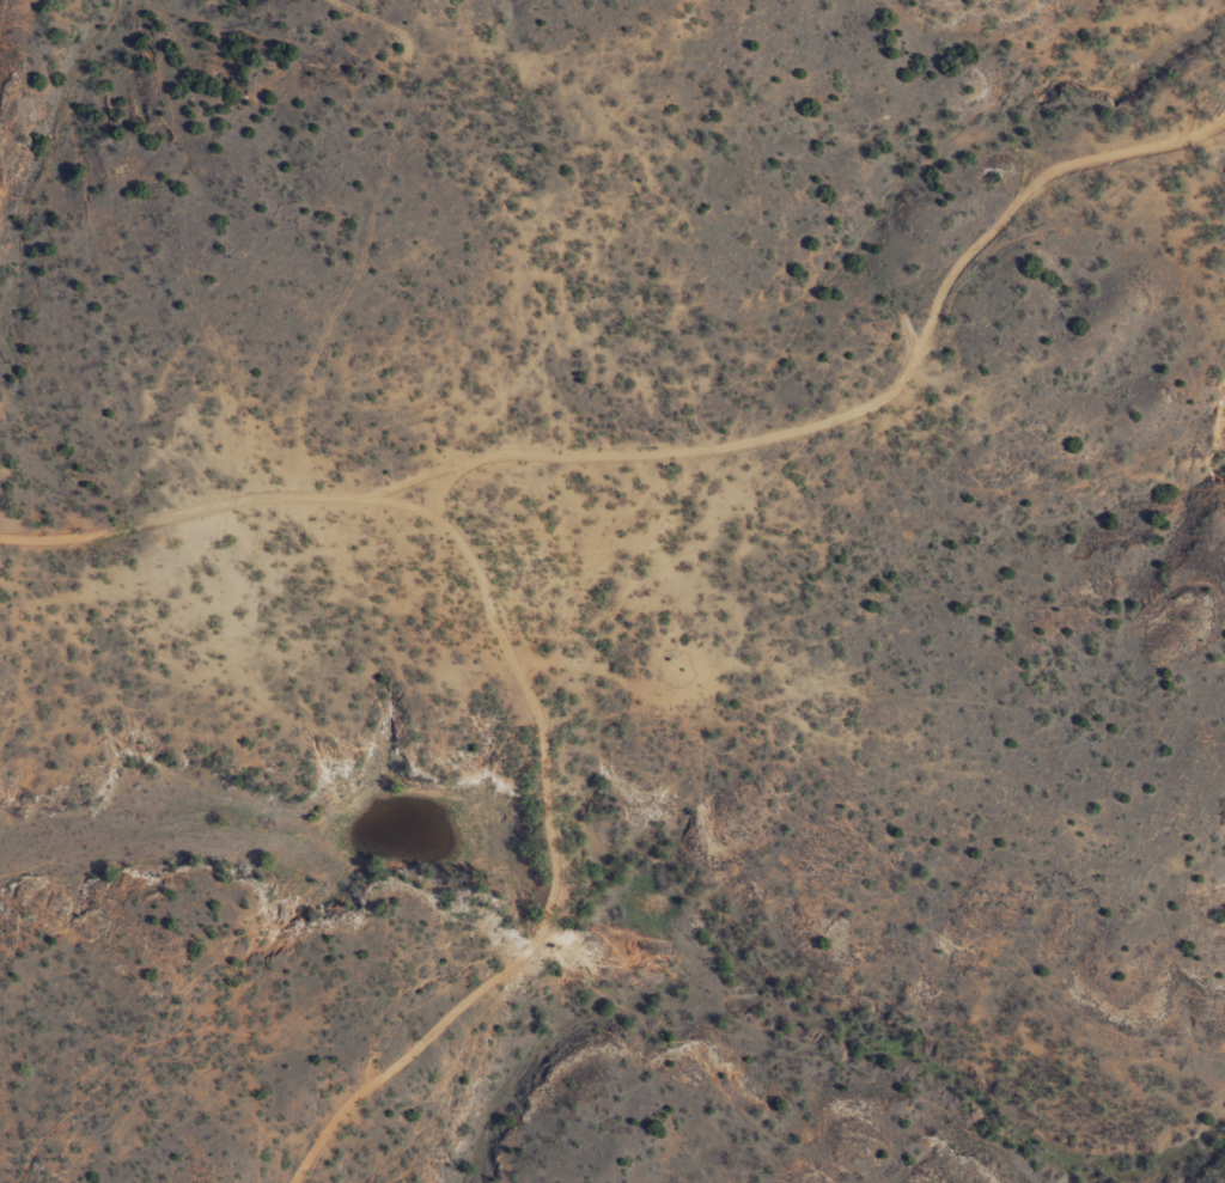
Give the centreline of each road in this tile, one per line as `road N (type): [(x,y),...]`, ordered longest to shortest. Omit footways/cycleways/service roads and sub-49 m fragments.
road 1 (residential): [(1224,97),(1181,129),(1049,172),(971,255),(913,374),(861,407),(767,438),(446,467),(371,493),(178,507),(0,537)]

